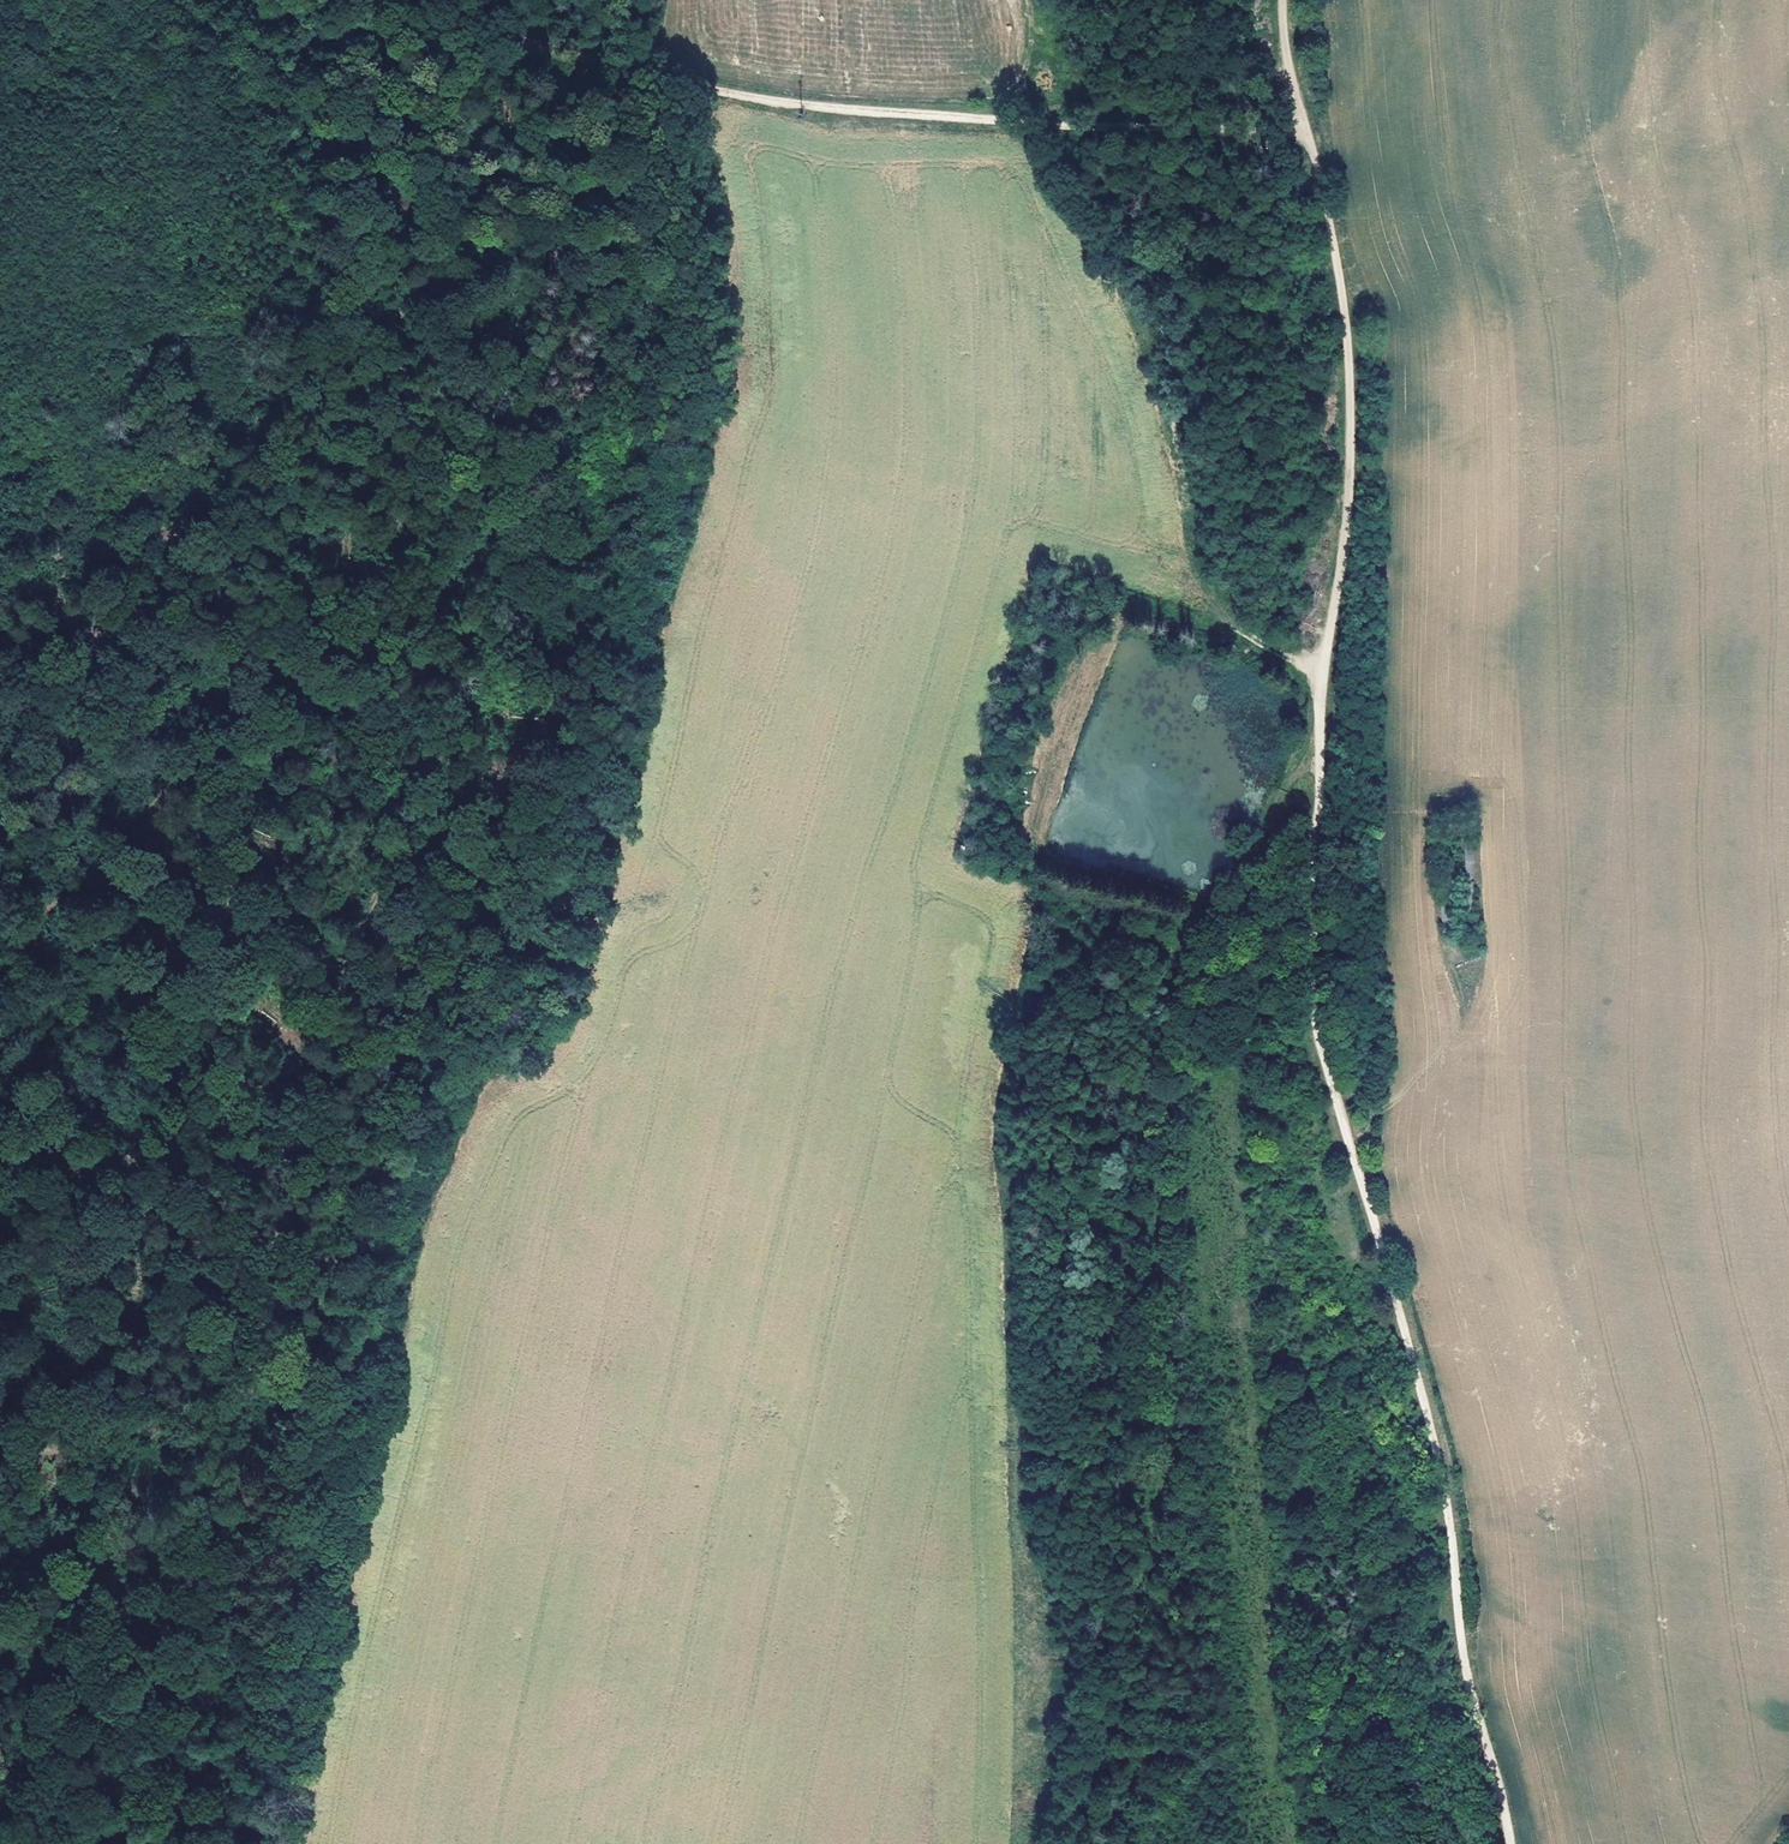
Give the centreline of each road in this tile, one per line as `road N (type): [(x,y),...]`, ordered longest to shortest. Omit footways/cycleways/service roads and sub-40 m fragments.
road 1 (track): [(1511,1843),(1469,1684),(1439,1458),(1319,1034),(1313,976),(1323,710),(1351,408),(1339,283),(1307,132)]
road 2 (track): [(0,1011),(30,937),(190,755),(238,713),(344,660),(401,656),(442,666),(498,639),(573,392),(564,266),(517,97),(561,63)]
road 3 (track): [(561,63),(862,111),(1307,132)]
road 4 (track): [(1307,132),(1280,0)]
road 5 (track): [(1327,671),(1215,619)]

